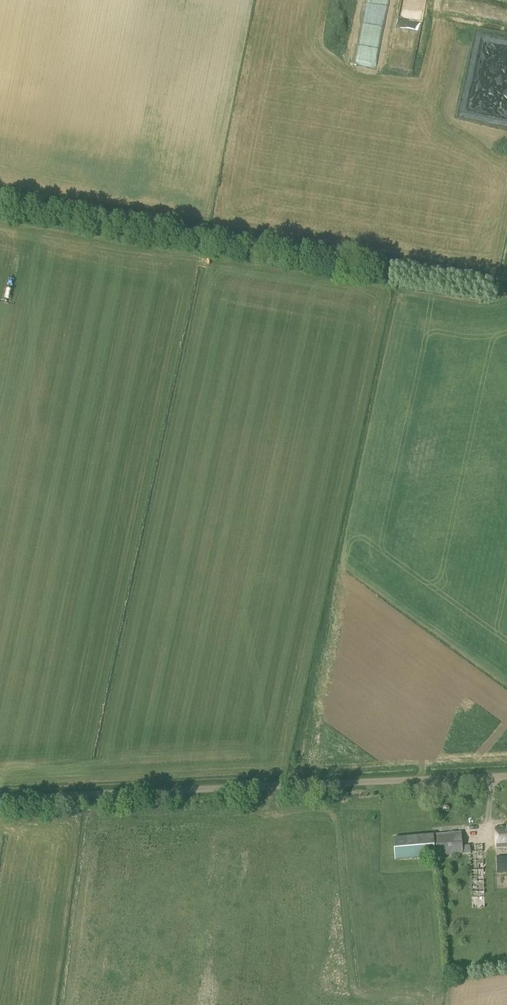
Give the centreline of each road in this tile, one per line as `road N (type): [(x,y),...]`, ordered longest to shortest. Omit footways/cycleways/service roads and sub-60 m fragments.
road 1 (unclassified): [(0,796),(506,776)]

